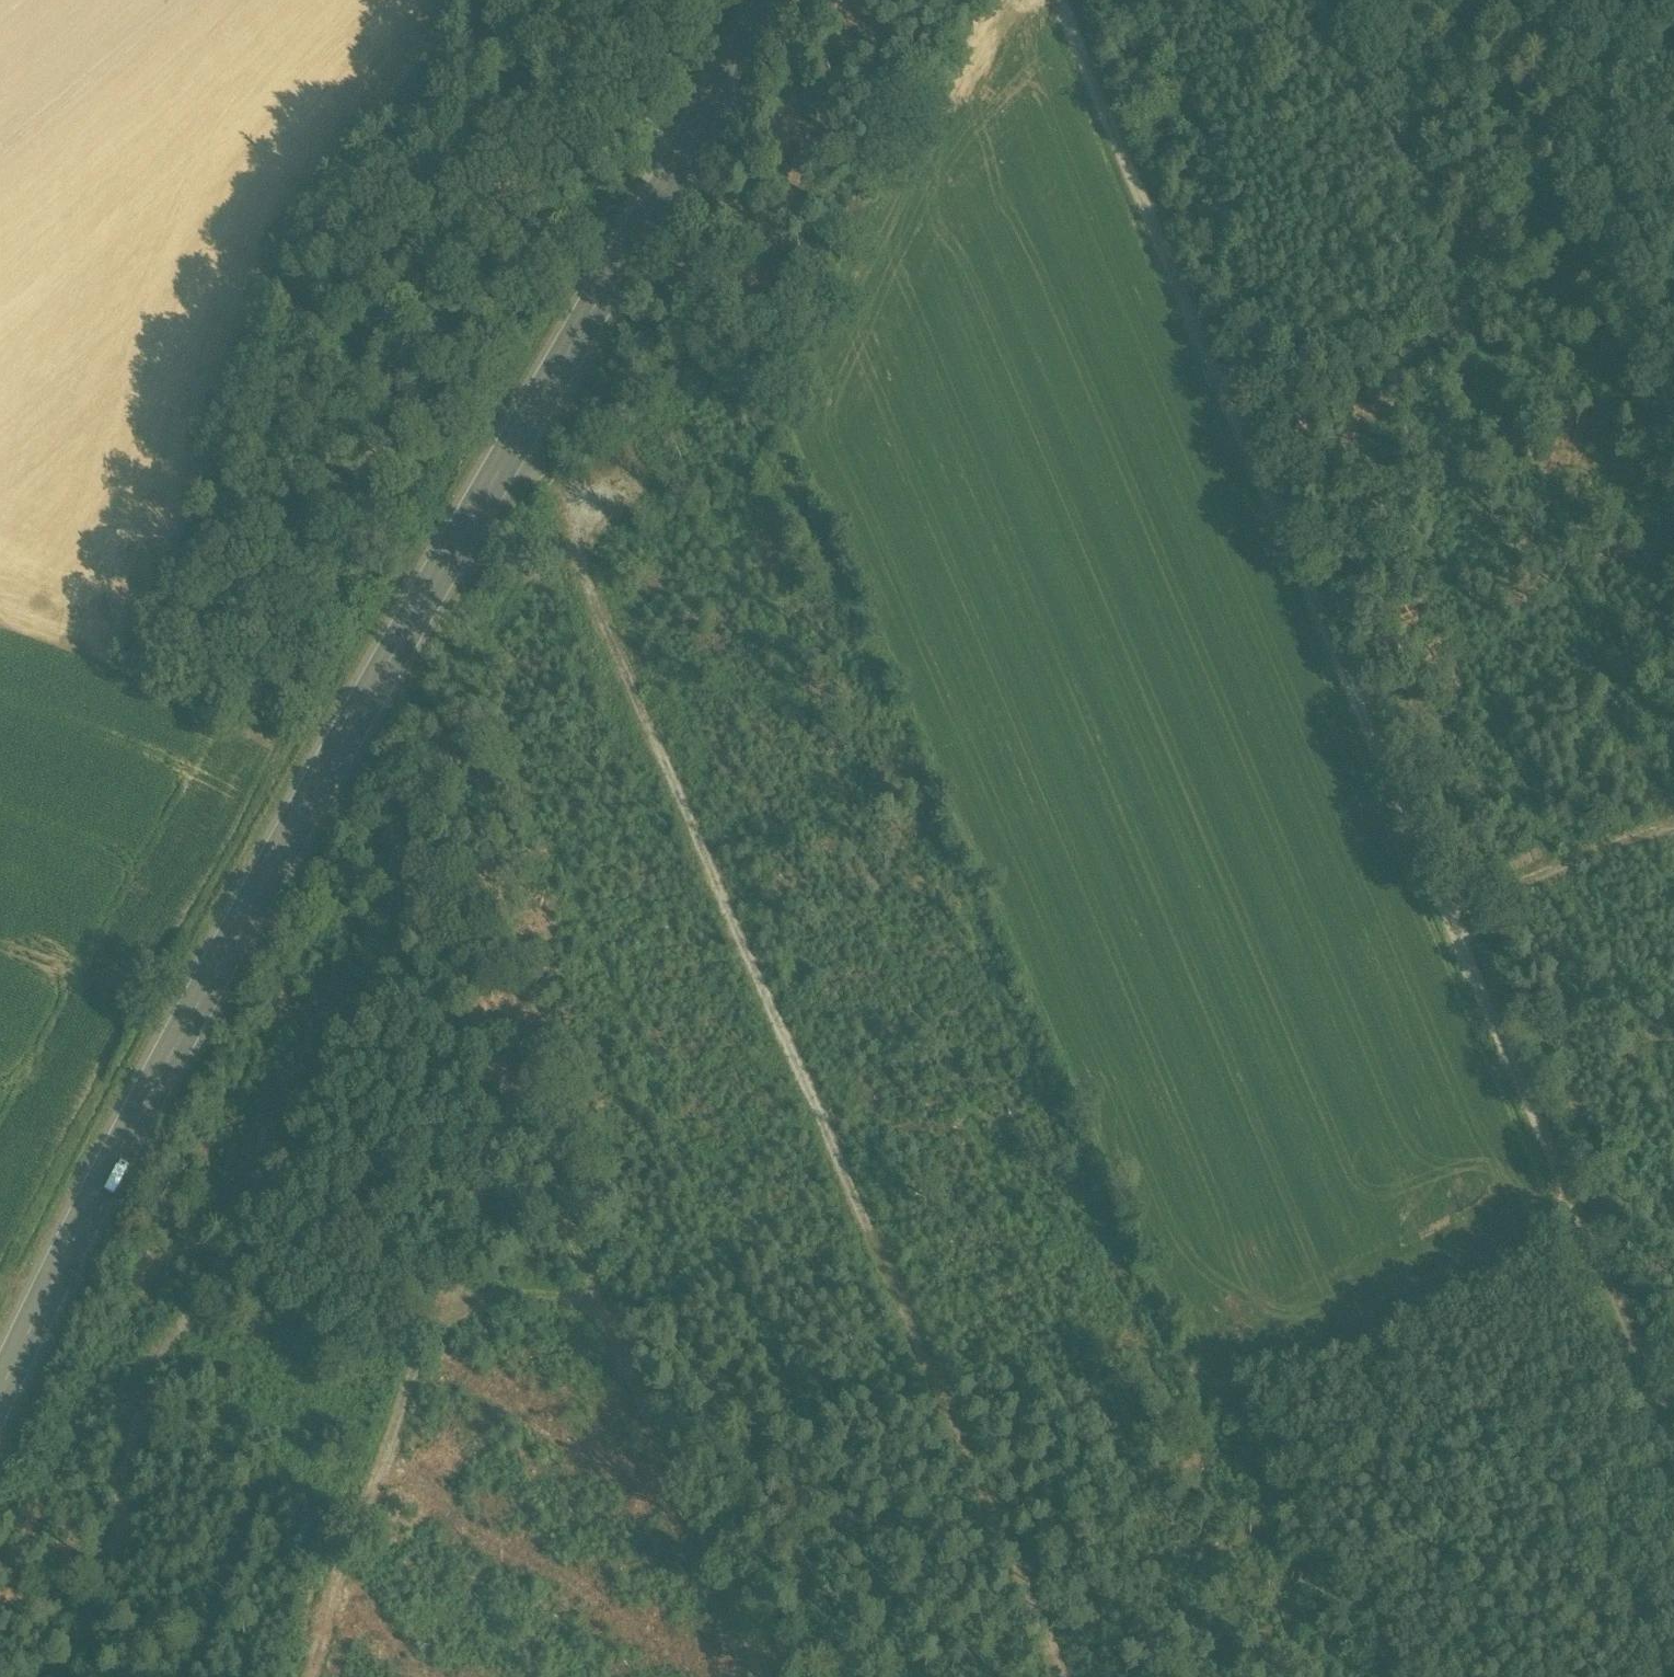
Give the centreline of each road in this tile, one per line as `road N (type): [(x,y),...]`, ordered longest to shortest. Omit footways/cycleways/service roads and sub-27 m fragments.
road 1 (secondary): [(774,0),(317,789),(93,1200),(0,1392)]

